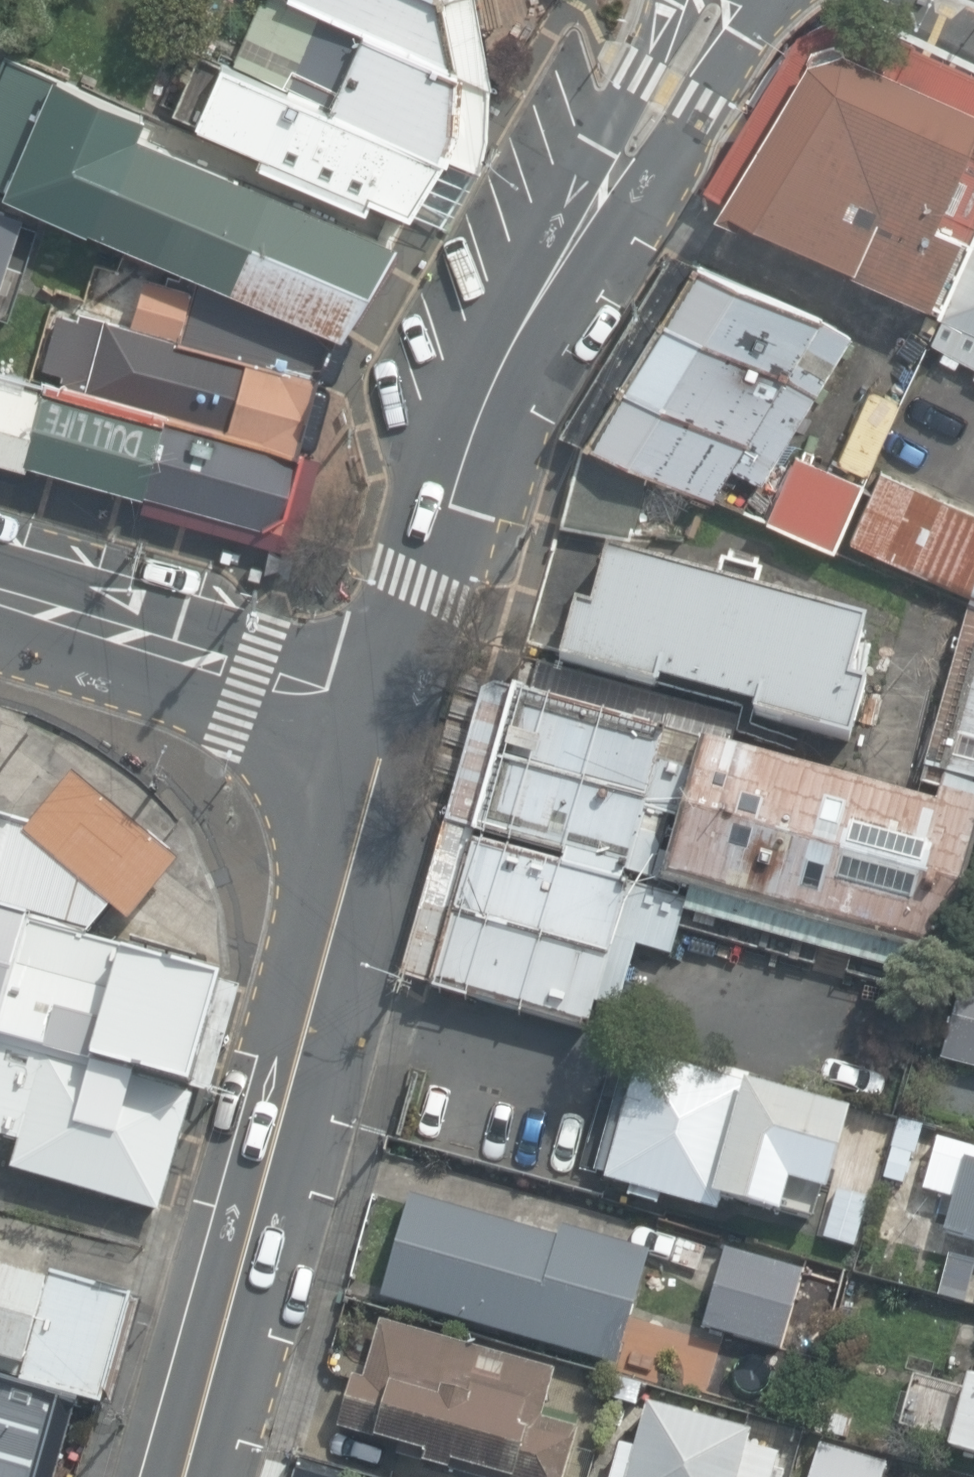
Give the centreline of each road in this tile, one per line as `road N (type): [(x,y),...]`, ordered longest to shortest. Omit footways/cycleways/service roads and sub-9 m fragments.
road 1 (tertiary): [(396,702),(181,1476)]
road 2 (tertiary): [(709,0),(543,293),(480,441),(396,702)]
road 3 (tertiary): [(0,596),(396,702)]

